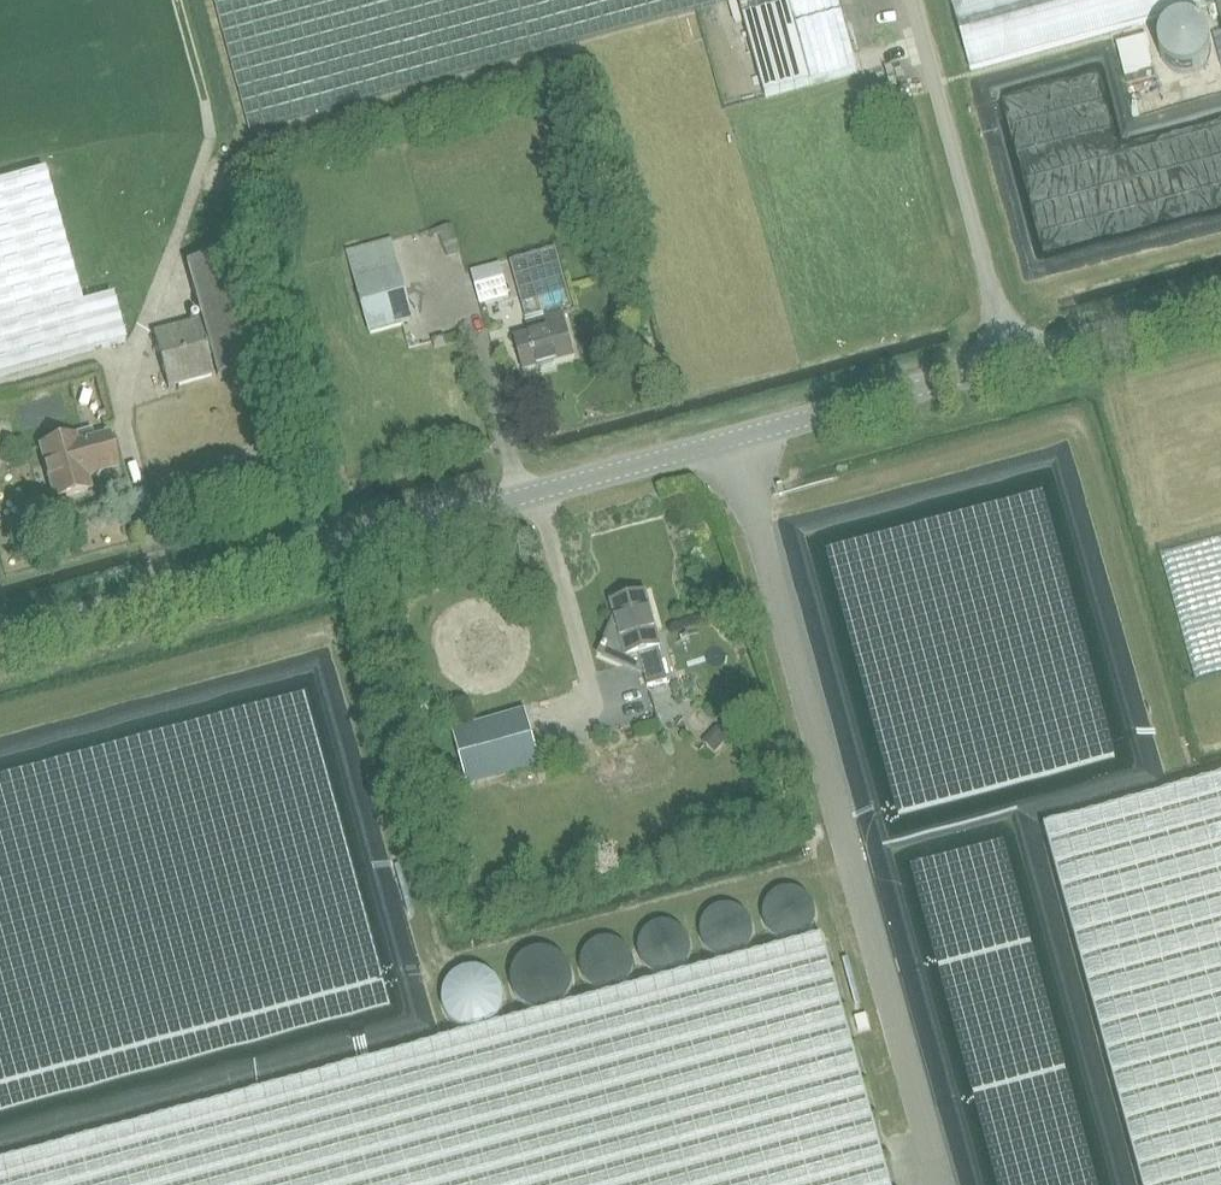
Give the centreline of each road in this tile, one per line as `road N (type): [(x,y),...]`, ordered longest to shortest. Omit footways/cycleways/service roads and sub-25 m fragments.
road 1 (unclassified): [(0,640),(1010,363)]
road 2 (unclassified): [(1010,363),(911,0)]
road 3 (unclassified): [(1010,363),(1220,306)]

